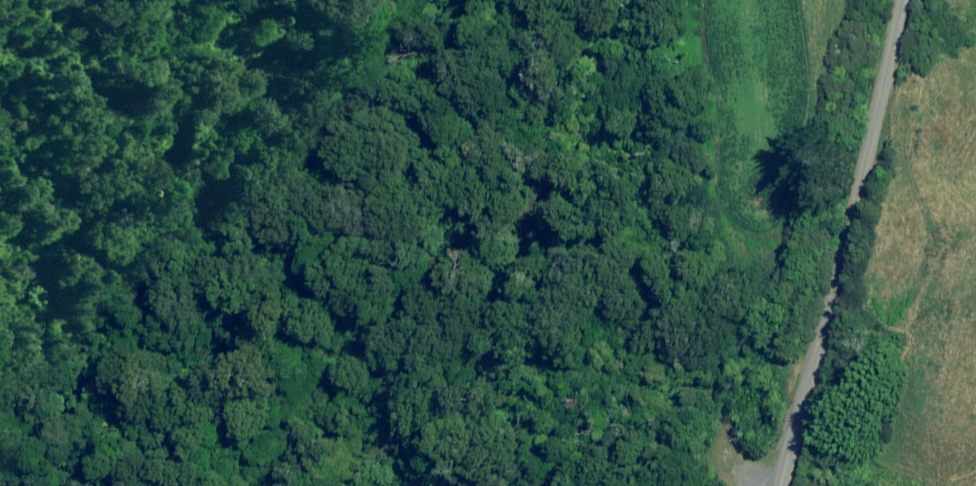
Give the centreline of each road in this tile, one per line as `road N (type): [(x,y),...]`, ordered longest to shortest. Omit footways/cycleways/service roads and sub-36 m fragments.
road 1 (track): [(0,100),(90,123),(179,210),(415,349),(471,394),(553,409),(581,439),(582,485)]
road 2 (unclassified): [(892,0),(781,485)]
road 3 (track): [(509,402),(480,418),(379,430),(308,485)]
road 4 (track): [(668,485),(737,460),(785,469)]

